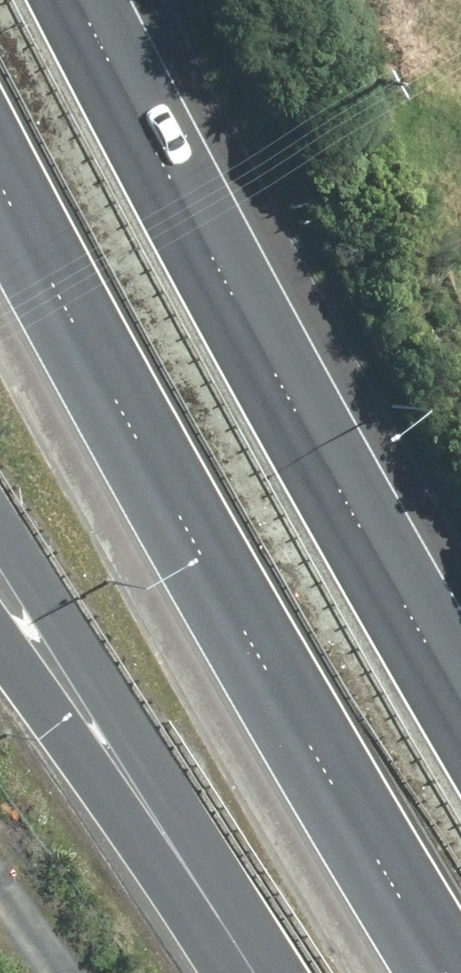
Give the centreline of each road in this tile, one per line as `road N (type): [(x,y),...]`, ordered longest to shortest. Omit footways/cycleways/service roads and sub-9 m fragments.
road 1 (motorway): [(436,972),(356,845),(0,199)]
road 2 (motorway): [(64,0),(232,360),(460,735)]
road 3 (motorway): [(135,794),(0,561)]
road 4 (motorway): [(135,794),(0,620)]
road 5 (motorway): [(247,972),(135,794)]

